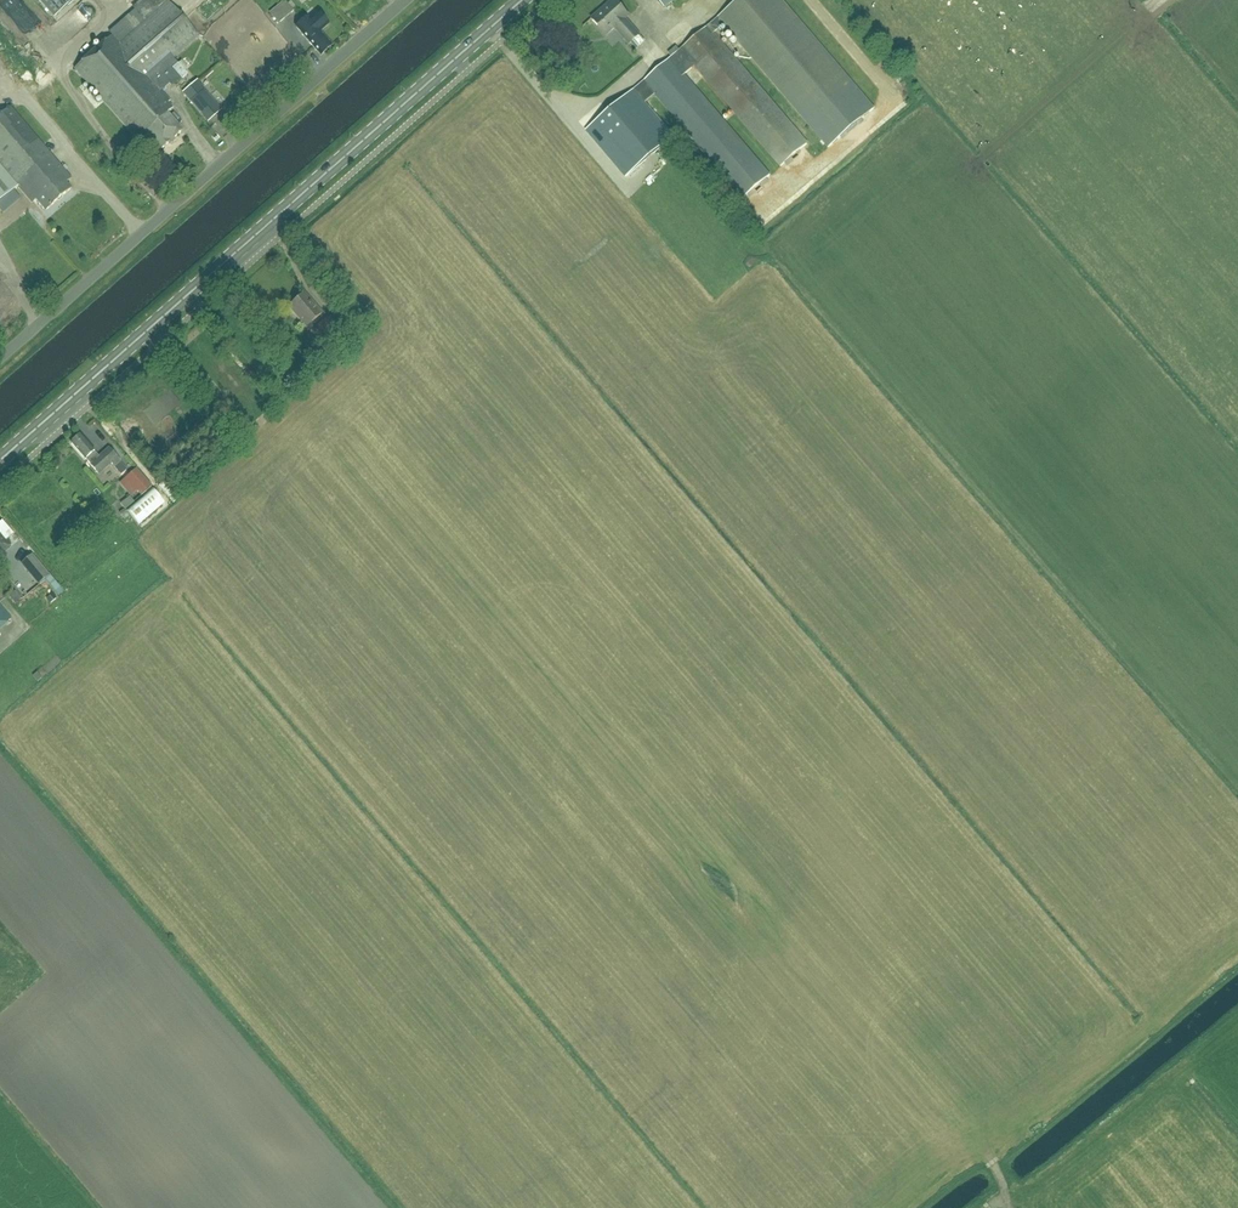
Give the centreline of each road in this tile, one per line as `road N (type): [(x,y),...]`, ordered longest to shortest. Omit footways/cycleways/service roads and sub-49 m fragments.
road 1 (primary): [(0,451),(516,0)]
road 2 (unclassified): [(0,357),(403,0)]

